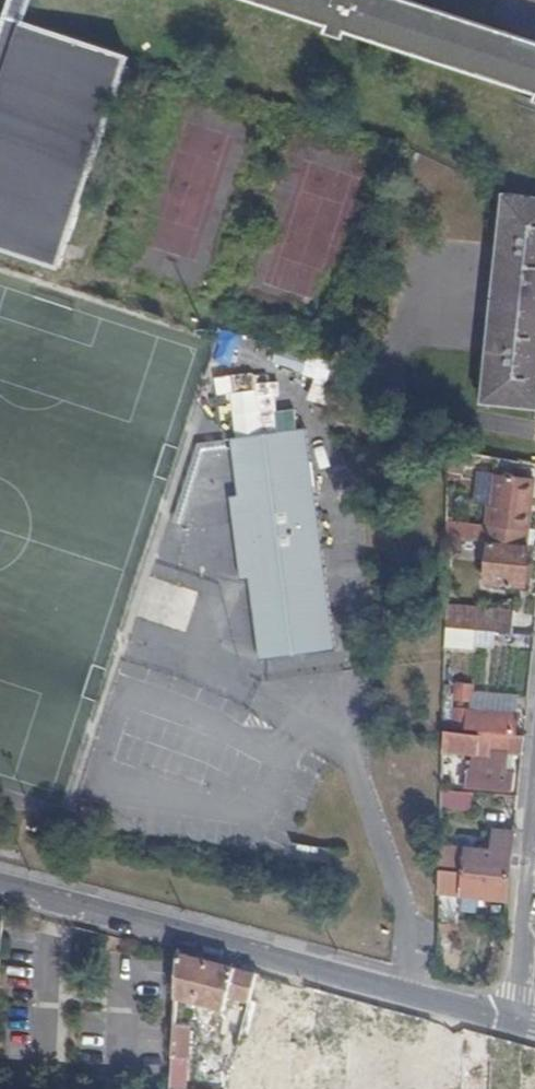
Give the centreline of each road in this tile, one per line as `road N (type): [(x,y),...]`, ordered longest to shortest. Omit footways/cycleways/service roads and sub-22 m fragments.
road 1 (residential): [(0,883),(516,1021)]
road 2 (residential): [(534,799),(516,1021)]

